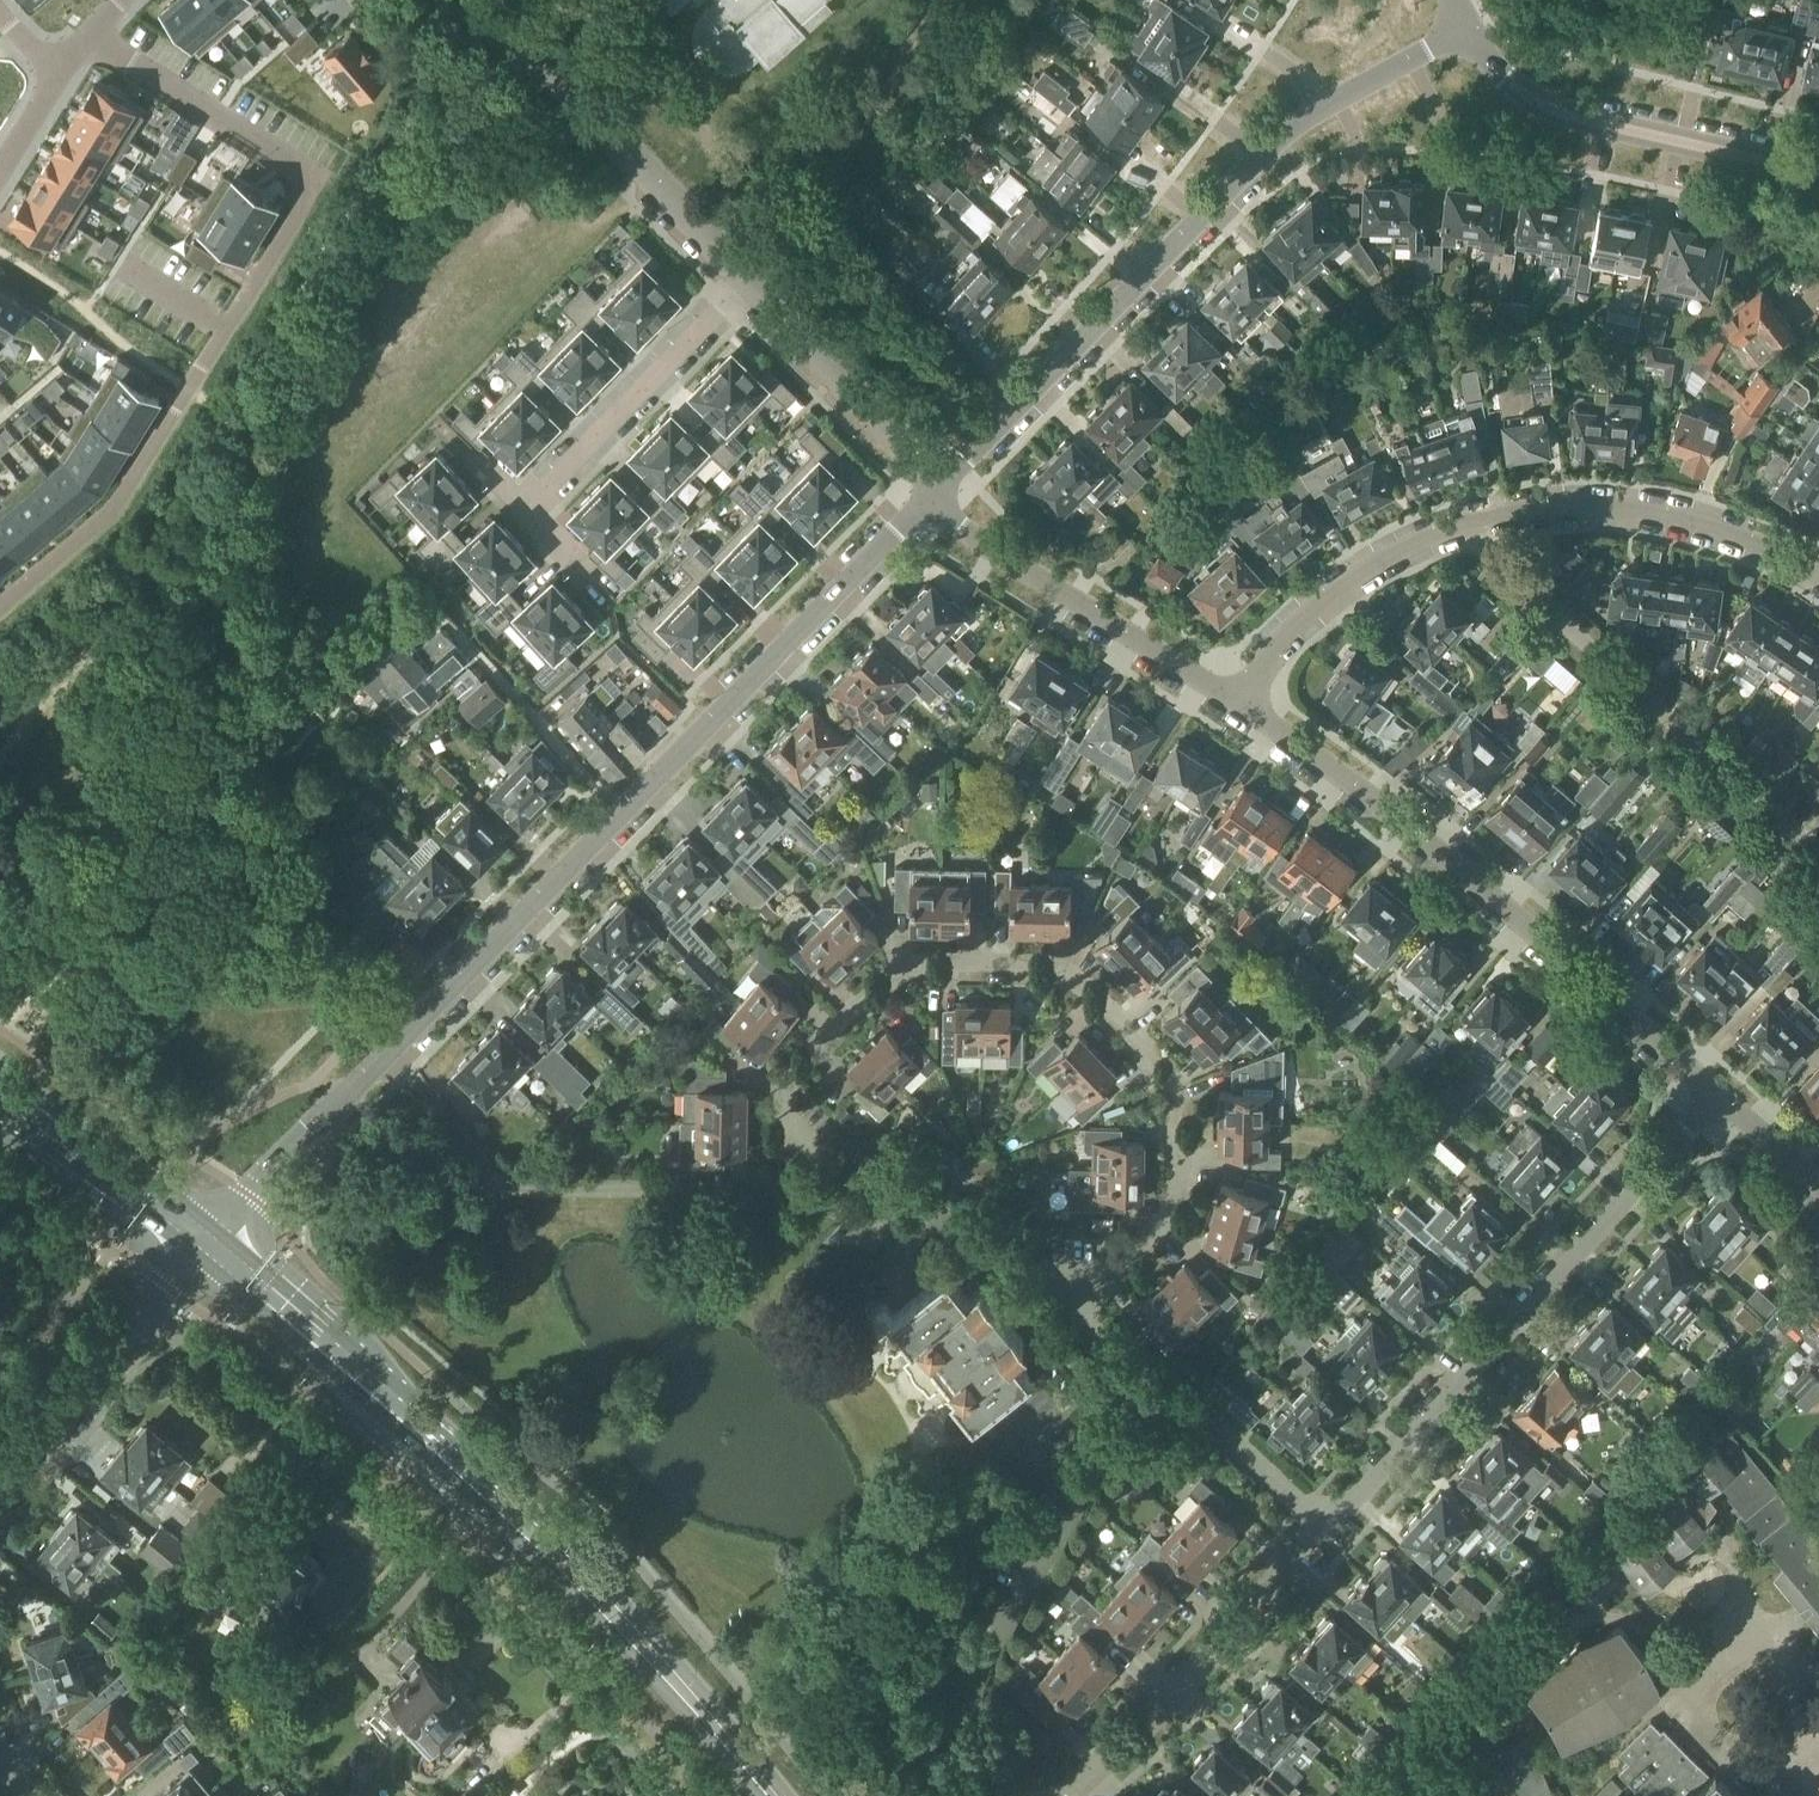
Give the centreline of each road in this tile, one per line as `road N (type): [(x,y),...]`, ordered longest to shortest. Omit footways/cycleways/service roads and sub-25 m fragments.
road 1 (residential): [(209,1246),(358,1081),(934,491)]
road 2 (residential): [(1073,1320),(1151,1243),(1177,1198),(1183,1127),(1170,1080),(1135,1032),(1075,979),(974,964),(912,970),(822,1043),(795,1091),(791,1122),(801,1144),(838,1164),(942,1179),(996,1213)]
road 3 (residential): [(0,604),(110,501),(312,180),(92,40)]
road 4 (secondary): [(771,1795),(562,1564),(288,1302),(209,1246)]
road 5 (residential): [(934,491),(1281,138),(1471,27)]
road 6 (residential): [(146,1319),(326,1460),(507,1619),(667,1795)]
road 7 (residential): [(1234,696),(1302,620),(1390,560),(1502,518),(1567,508),(1656,512),(1747,539),(1818,578)]
road 8 (residential): [(1715,1096),(1234,696)]
road 9 (residential): [(1323,1524),(1715,1096)]
road 10 (residential): [(1818,174),(1560,114),(1504,82),(1471,27)]
road 11 (residential): [(745,280),(472,0)]
road 12 (residential): [(1058,1795),(1178,1686),(1323,1524)]
road 13 (residential): [(1234,696),(1071,600),(951,518),(934,491)]
road 14 (residential): [(1073,1320),(1130,1379),(1200,1408),(1323,1524)]
road 15 (residential): [(745,280),(525,513)]
road 16 (residential): [(934,491),(917,462),(745,280)]
road 17 (secondary): [(209,1246),(0,1103)]
road 18 (residential): [(0,1489),(146,1319)]
road 19 (residential): [(1818,1189),(1715,1096)]
road 20 (residential): [(996,1213),(1073,1320)]

